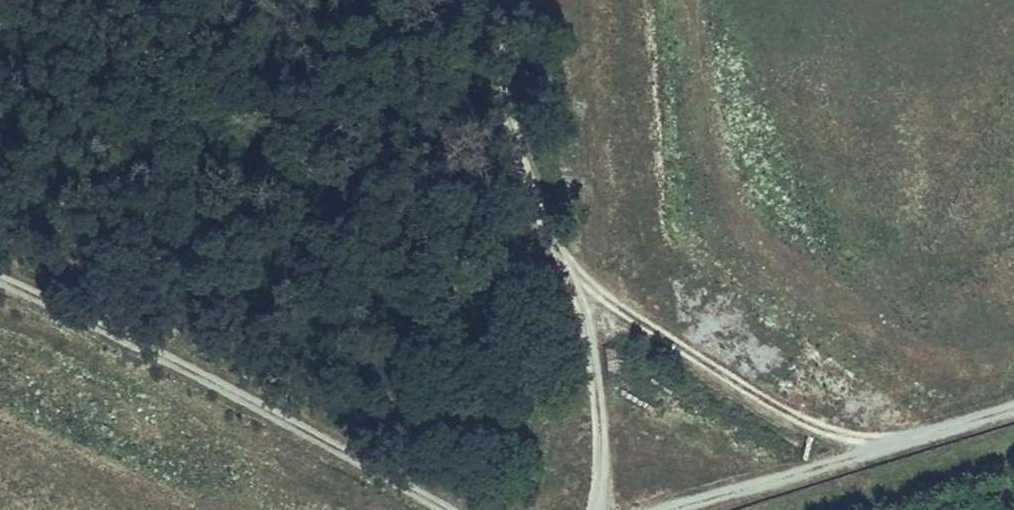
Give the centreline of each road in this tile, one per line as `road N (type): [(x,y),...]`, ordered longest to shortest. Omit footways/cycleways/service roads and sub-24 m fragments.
road 1 (track): [(900,442),(839,432),(768,404),(666,340),(568,257),(537,206),(513,131),(489,0)]
road 2 (track): [(0,279),(283,419),(441,509)]
road 3 (track): [(1013,407),(674,509)]
road 4 (track): [(605,509),(592,353),(568,257)]

